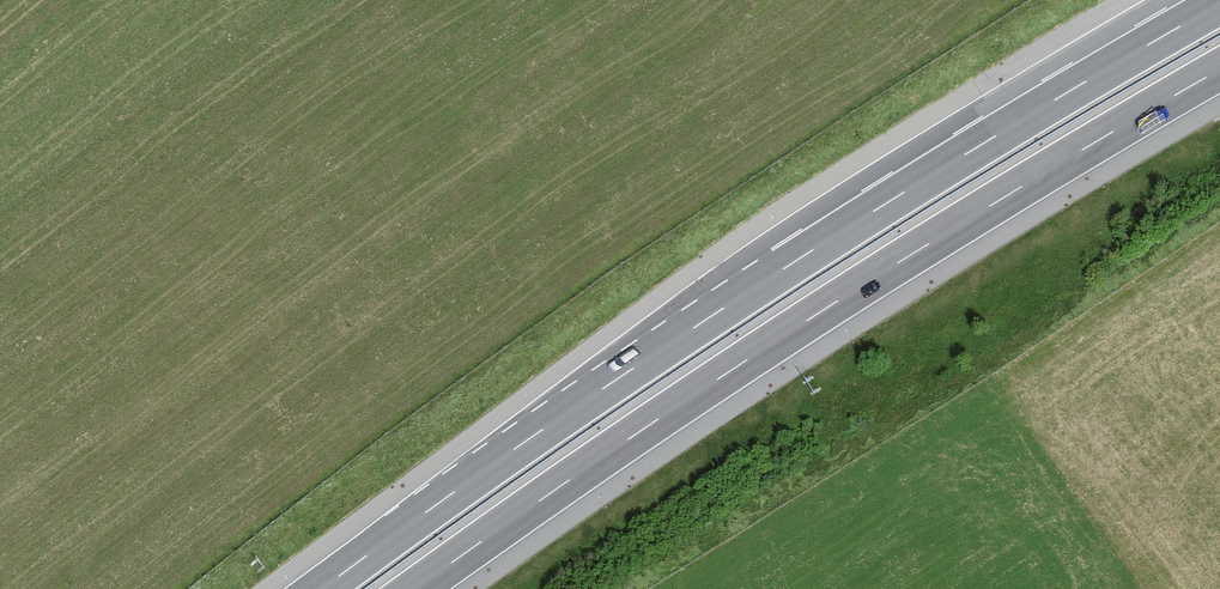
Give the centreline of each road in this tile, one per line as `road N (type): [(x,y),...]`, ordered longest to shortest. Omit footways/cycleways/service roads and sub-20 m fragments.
road 1 (motorway): [(1219,3),(742,295),(321,588)]
road 2 (motorway): [(417,588),(779,339),(1219,71)]

